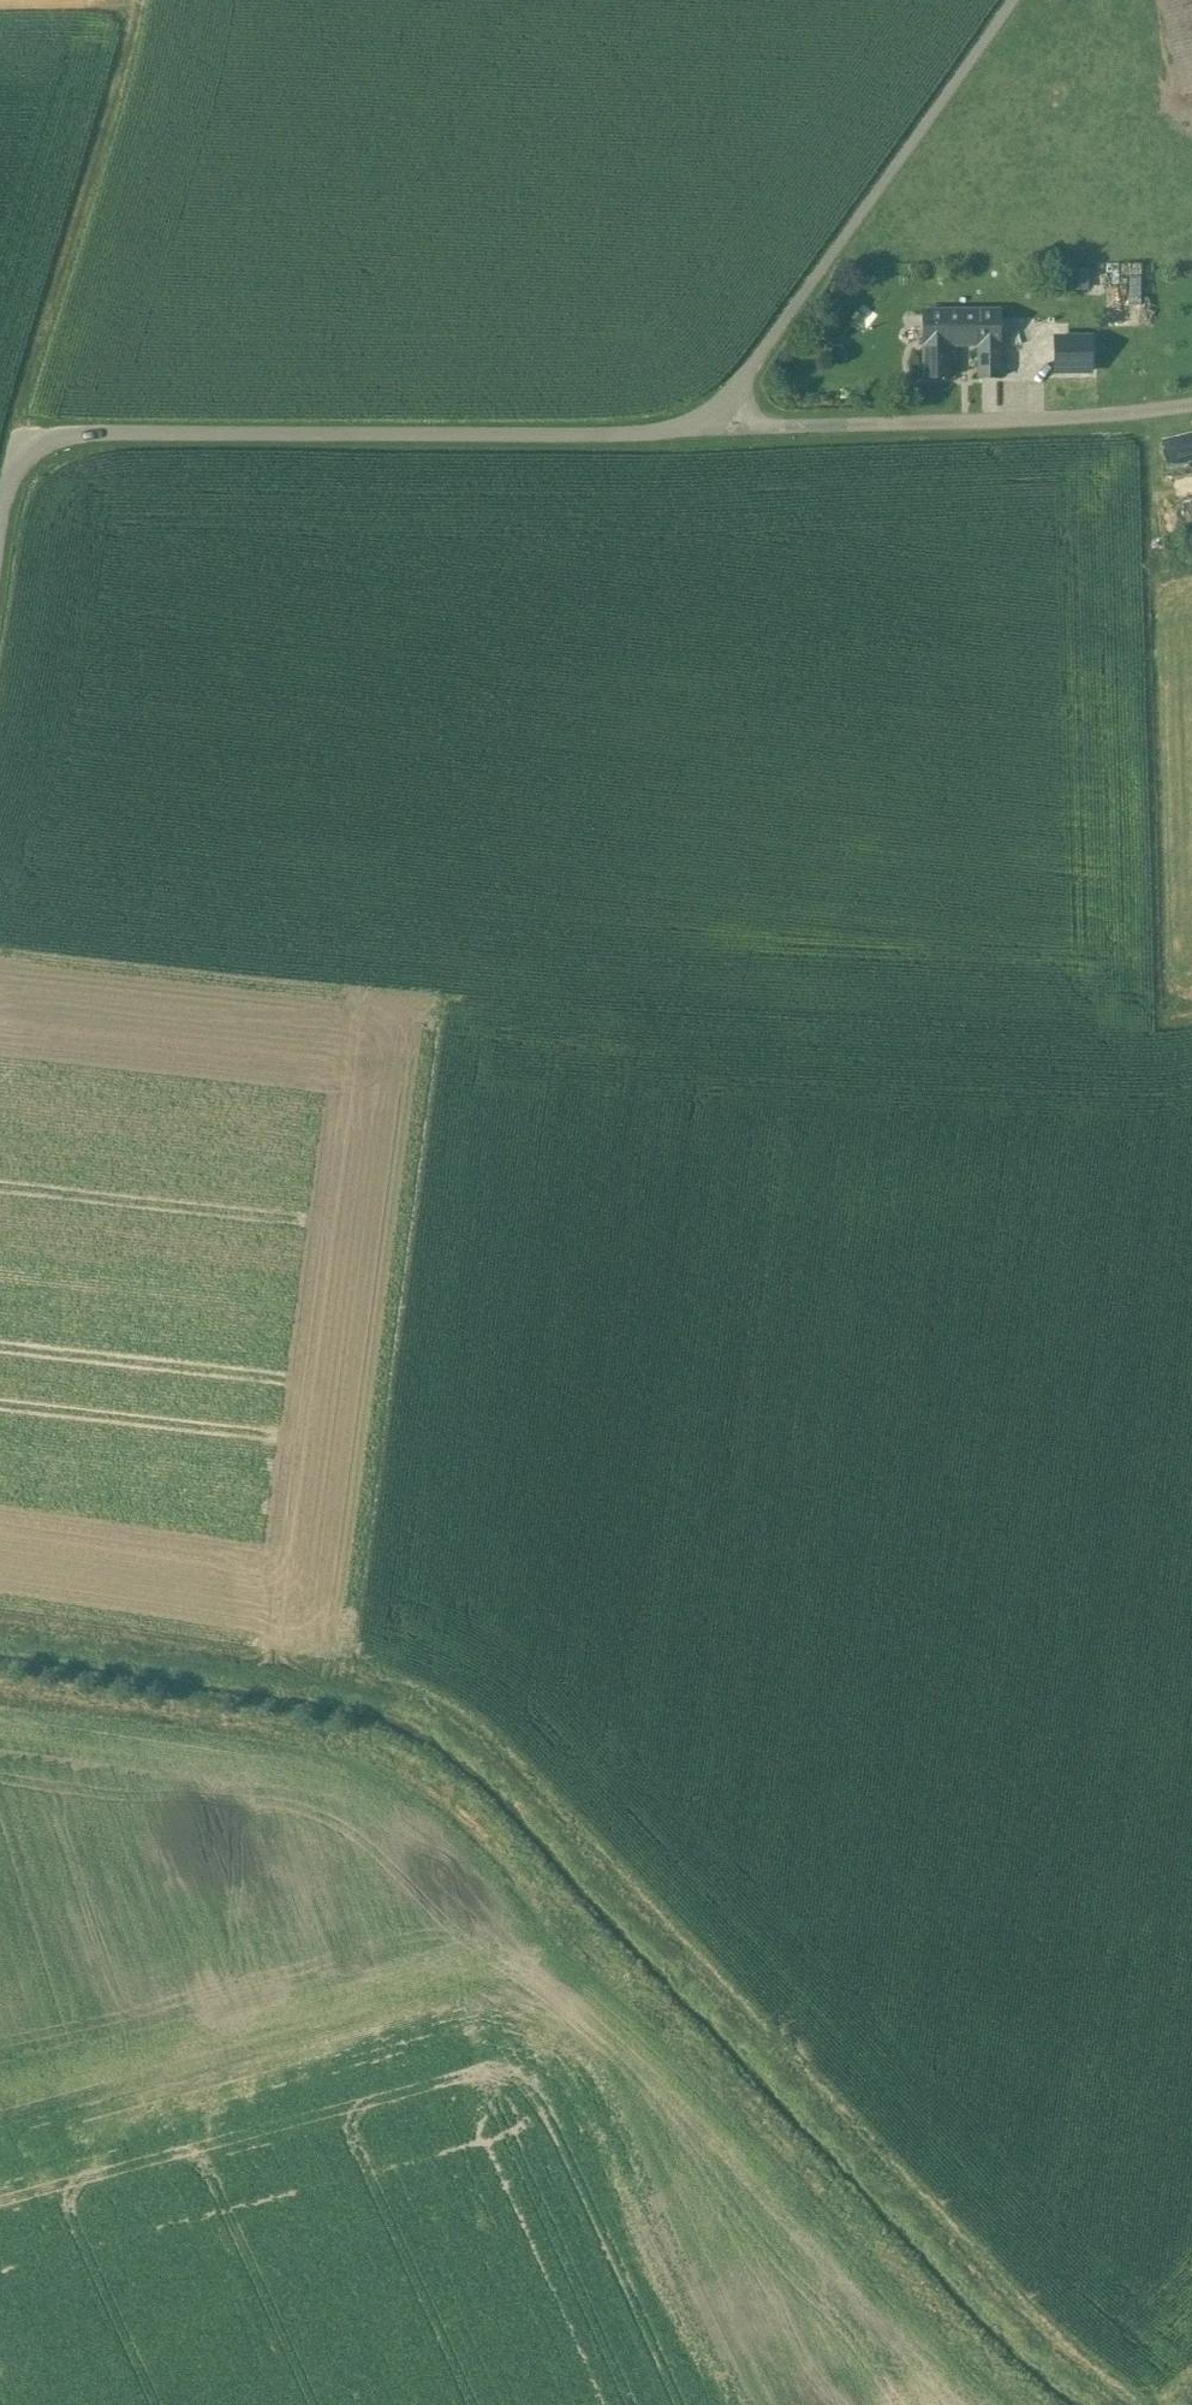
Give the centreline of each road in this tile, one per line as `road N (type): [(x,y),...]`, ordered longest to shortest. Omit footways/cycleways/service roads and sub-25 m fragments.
road 1 (unclassified): [(1011,0),(740,398),(698,429),(40,442),(11,460),(0,542)]
road 2 (track): [(139,0),(11,460)]

